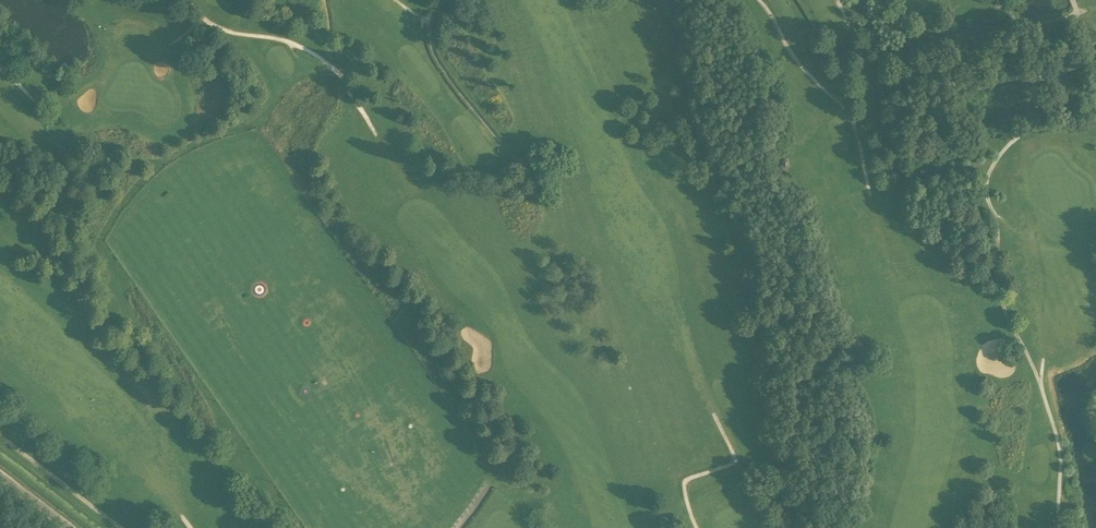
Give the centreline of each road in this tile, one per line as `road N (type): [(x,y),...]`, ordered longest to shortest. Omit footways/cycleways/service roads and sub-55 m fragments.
road 1 (track): [(1078,527),(1060,489),(1053,423),(996,278),(997,225),(986,193),(991,167),(1021,132),(1040,75),(967,87),(902,53),(868,58),(854,45),(837,0)]
road 2 (track): [(152,383),(101,251),(108,220),(167,158),(250,120),(300,70),(331,66)]
road 3 (track): [(905,21),(902,53),(1069,18),(1073,0)]
road 4 (track): [(0,436),(120,527)]

